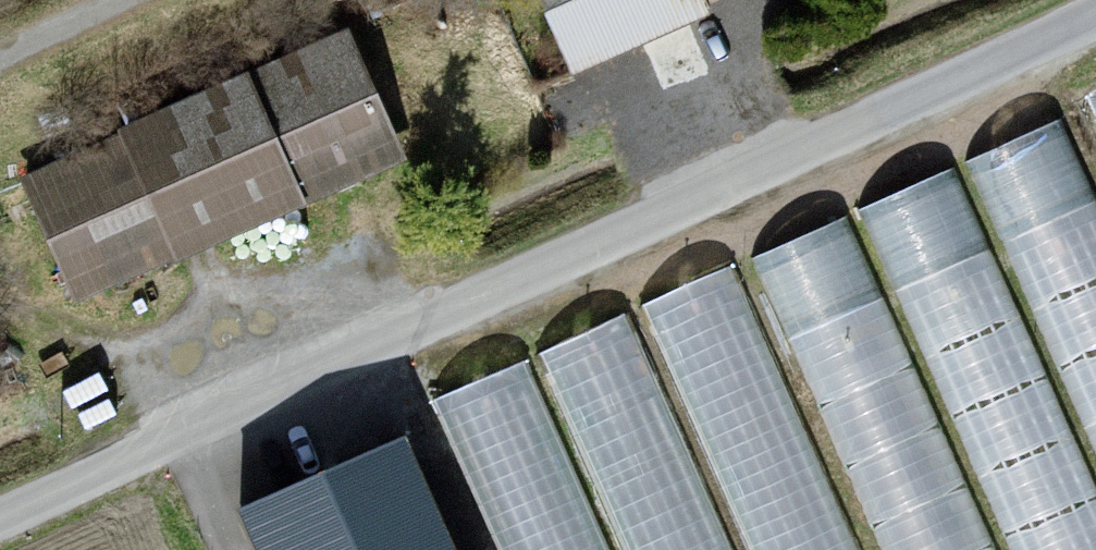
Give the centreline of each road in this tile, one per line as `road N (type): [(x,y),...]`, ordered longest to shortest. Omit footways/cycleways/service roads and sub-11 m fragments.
road 1 (unclassified): [(1095,19),(0,526)]
road 2 (track): [(0,75),(165,0)]

